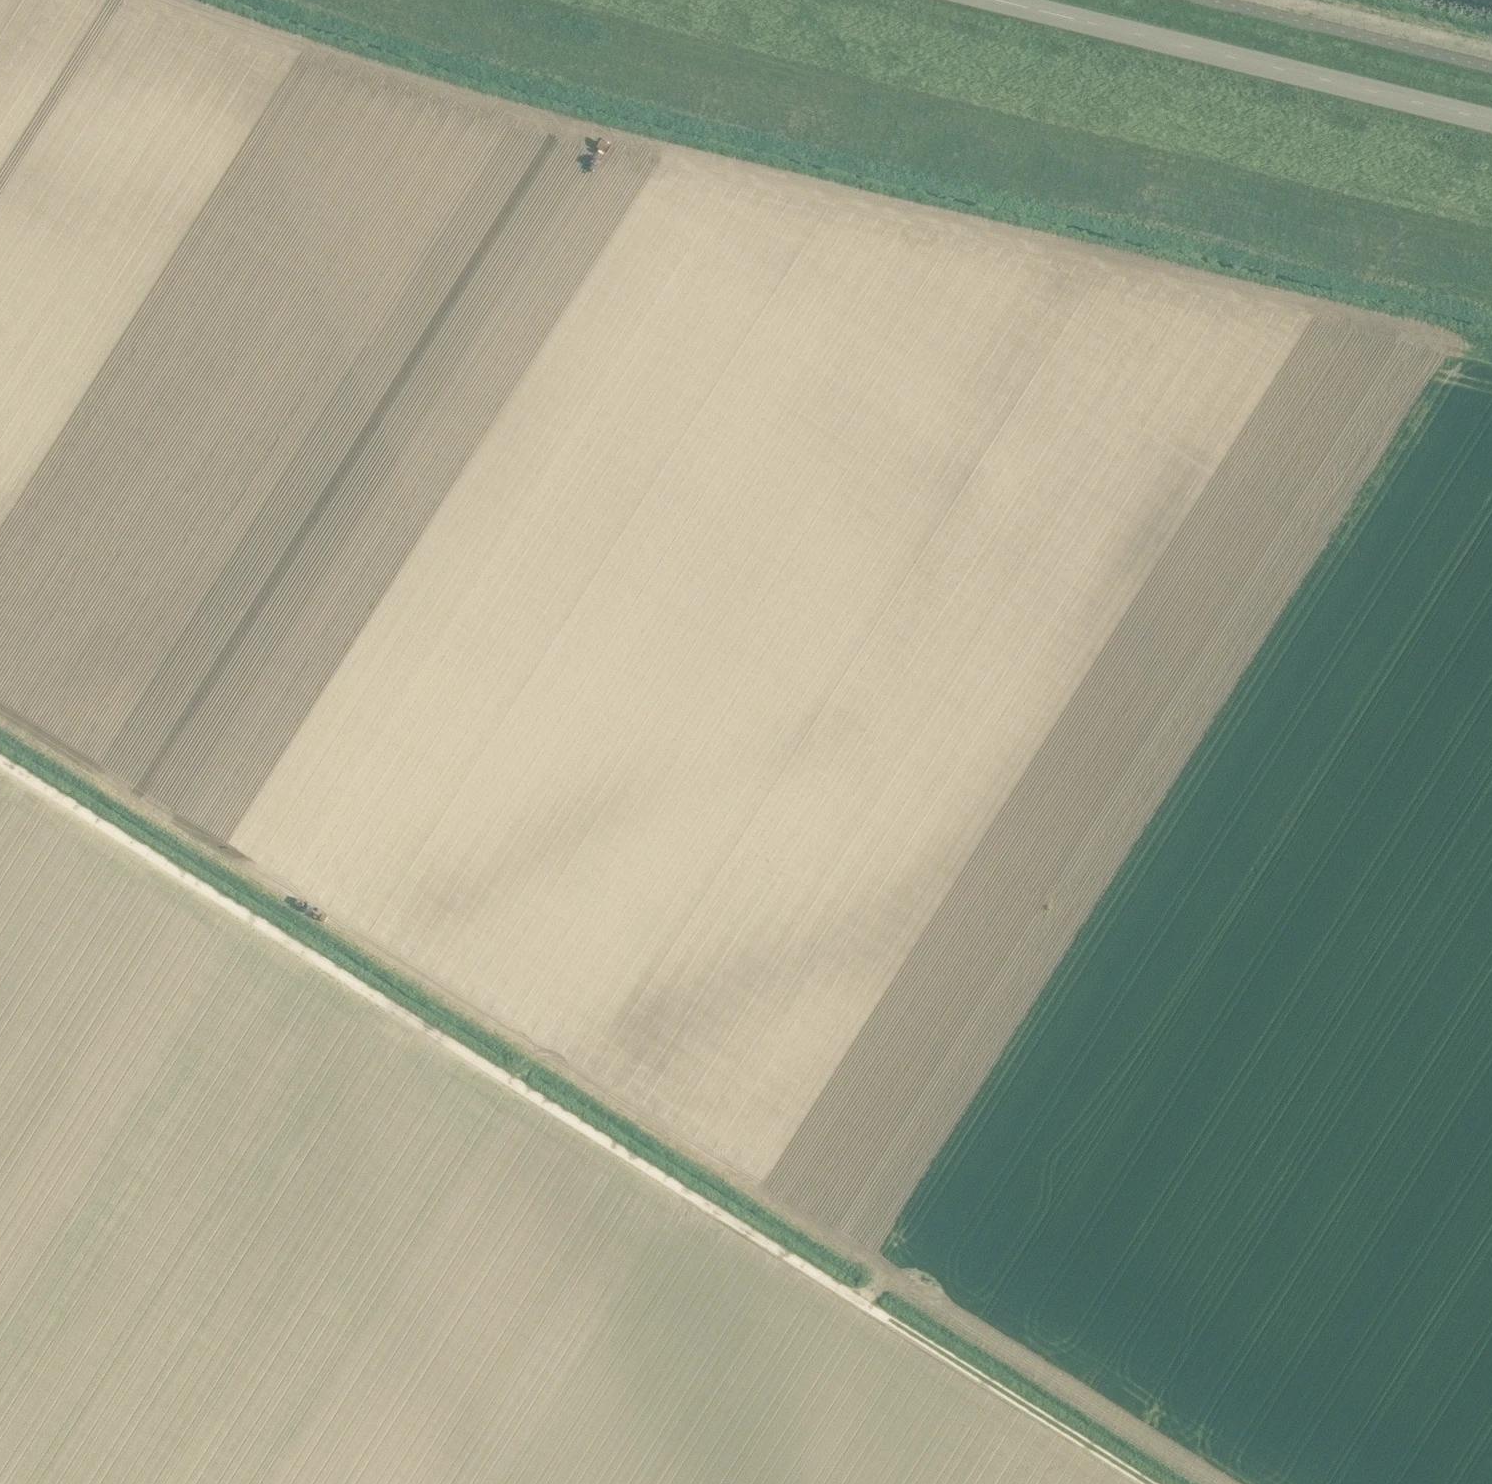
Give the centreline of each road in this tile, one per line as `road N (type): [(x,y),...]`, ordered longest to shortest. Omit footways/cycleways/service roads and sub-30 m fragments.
road 1 (tertiary): [(1491,117),(1012,0)]

